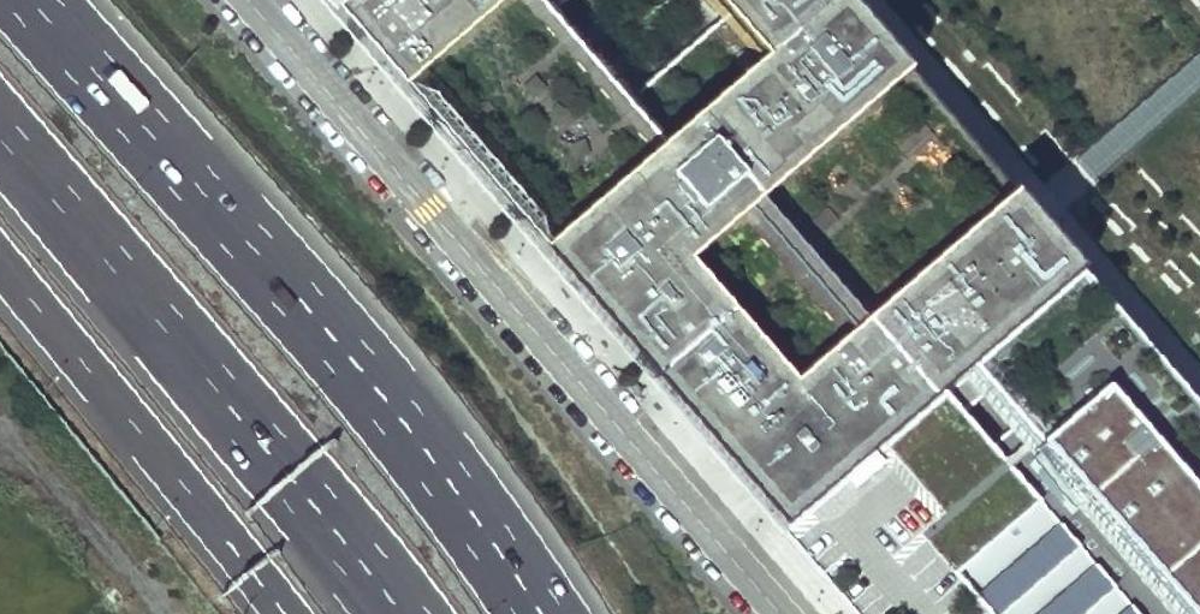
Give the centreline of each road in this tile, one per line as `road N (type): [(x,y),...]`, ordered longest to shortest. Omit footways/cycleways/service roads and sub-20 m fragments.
road 1 (residential): [(779,613),(250,0)]
road 2 (motorway): [(539,613),(356,370),(30,0)]
road 3 (motorway): [(0,127),(392,613)]
road 4 (motorway): [(0,264),(287,613)]

